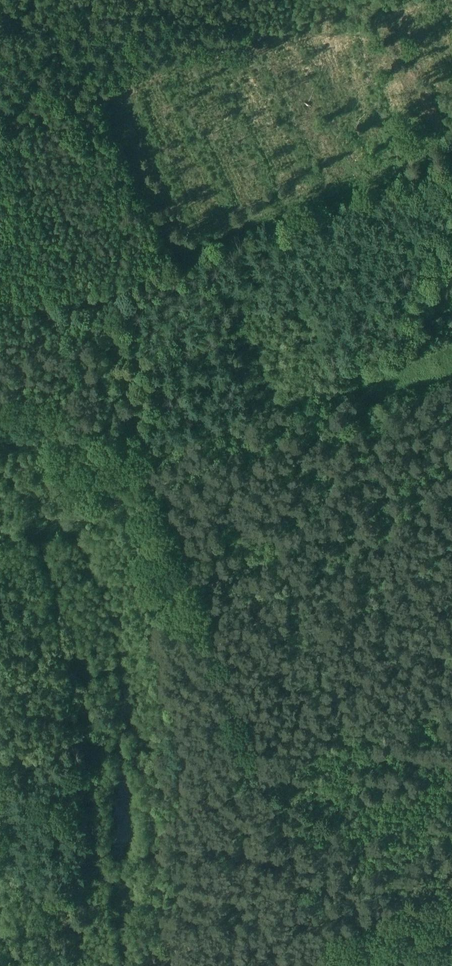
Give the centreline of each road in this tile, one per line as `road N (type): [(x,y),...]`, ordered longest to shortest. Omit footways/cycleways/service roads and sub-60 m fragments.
road 1 (track): [(451,150),(98,296)]
road 2 (track): [(137,444),(265,766)]
road 3 (track): [(85,742),(75,659),(33,534)]
road 4 (track): [(344,965),(265,766)]
road 5 (track): [(137,444),(87,515),(0,544)]
road 6 (track): [(98,296),(128,374),(137,444)]

